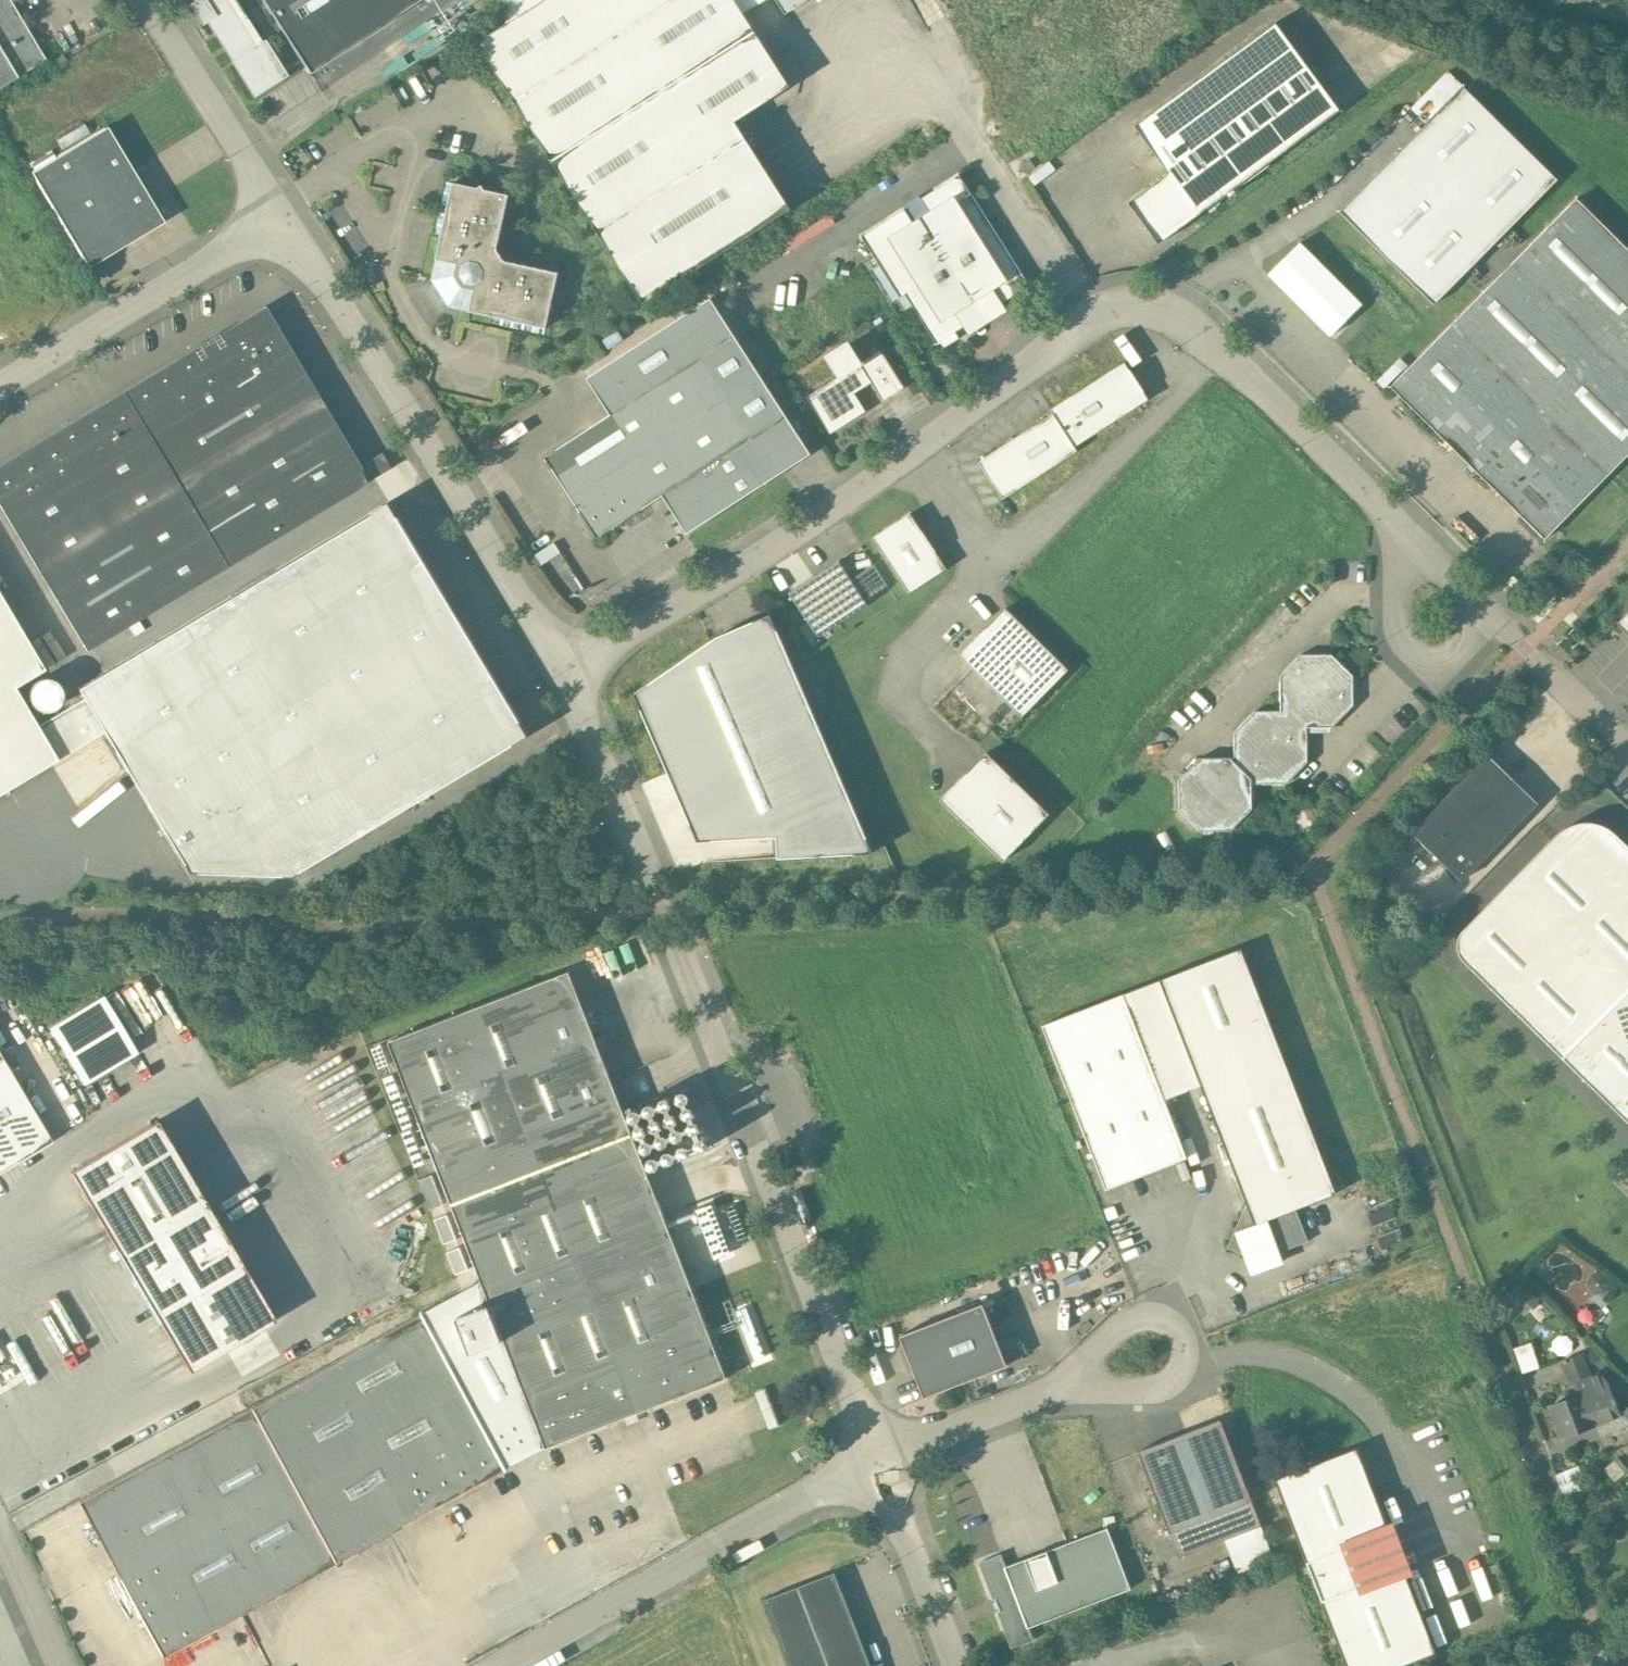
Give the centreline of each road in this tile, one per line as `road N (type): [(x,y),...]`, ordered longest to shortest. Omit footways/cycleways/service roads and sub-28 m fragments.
road 1 (residential): [(880,1463),(669,906),(562,667)]
road 2 (residential): [(562,667),(289,222)]
road 3 (residential): [(503,1665),(880,1463)]
road 4 (residential): [(562,667),(915,442)]
road 5 (residential): [(915,442),(1096,307),(1143,293),(1208,321),(1231,343)]
road 6 (residential): [(289,222),(0,390)]
road 7 (residential): [(993,571),(1231,343)]
road 8 (residential): [(880,1463),(1146,1358)]
road 9 (residential): [(289,222),(150,0)]
road 10 (residential): [(1231,343),(1403,514)]
road 11 (residential): [(993,571),(907,655),(903,700),(955,754)]
road 12 (unclassified): [(1403,514),(1415,619),(1437,646),(1466,643),(1484,616),(1479,589)]
road 13 (residential): [(962,1665),(880,1463)]
road 14 (residential): [(1479,589),(1627,741)]
road 15 (residential): [(915,442),(993,571)]
road 16 (residential): [(0,1548),(59,1665)]

